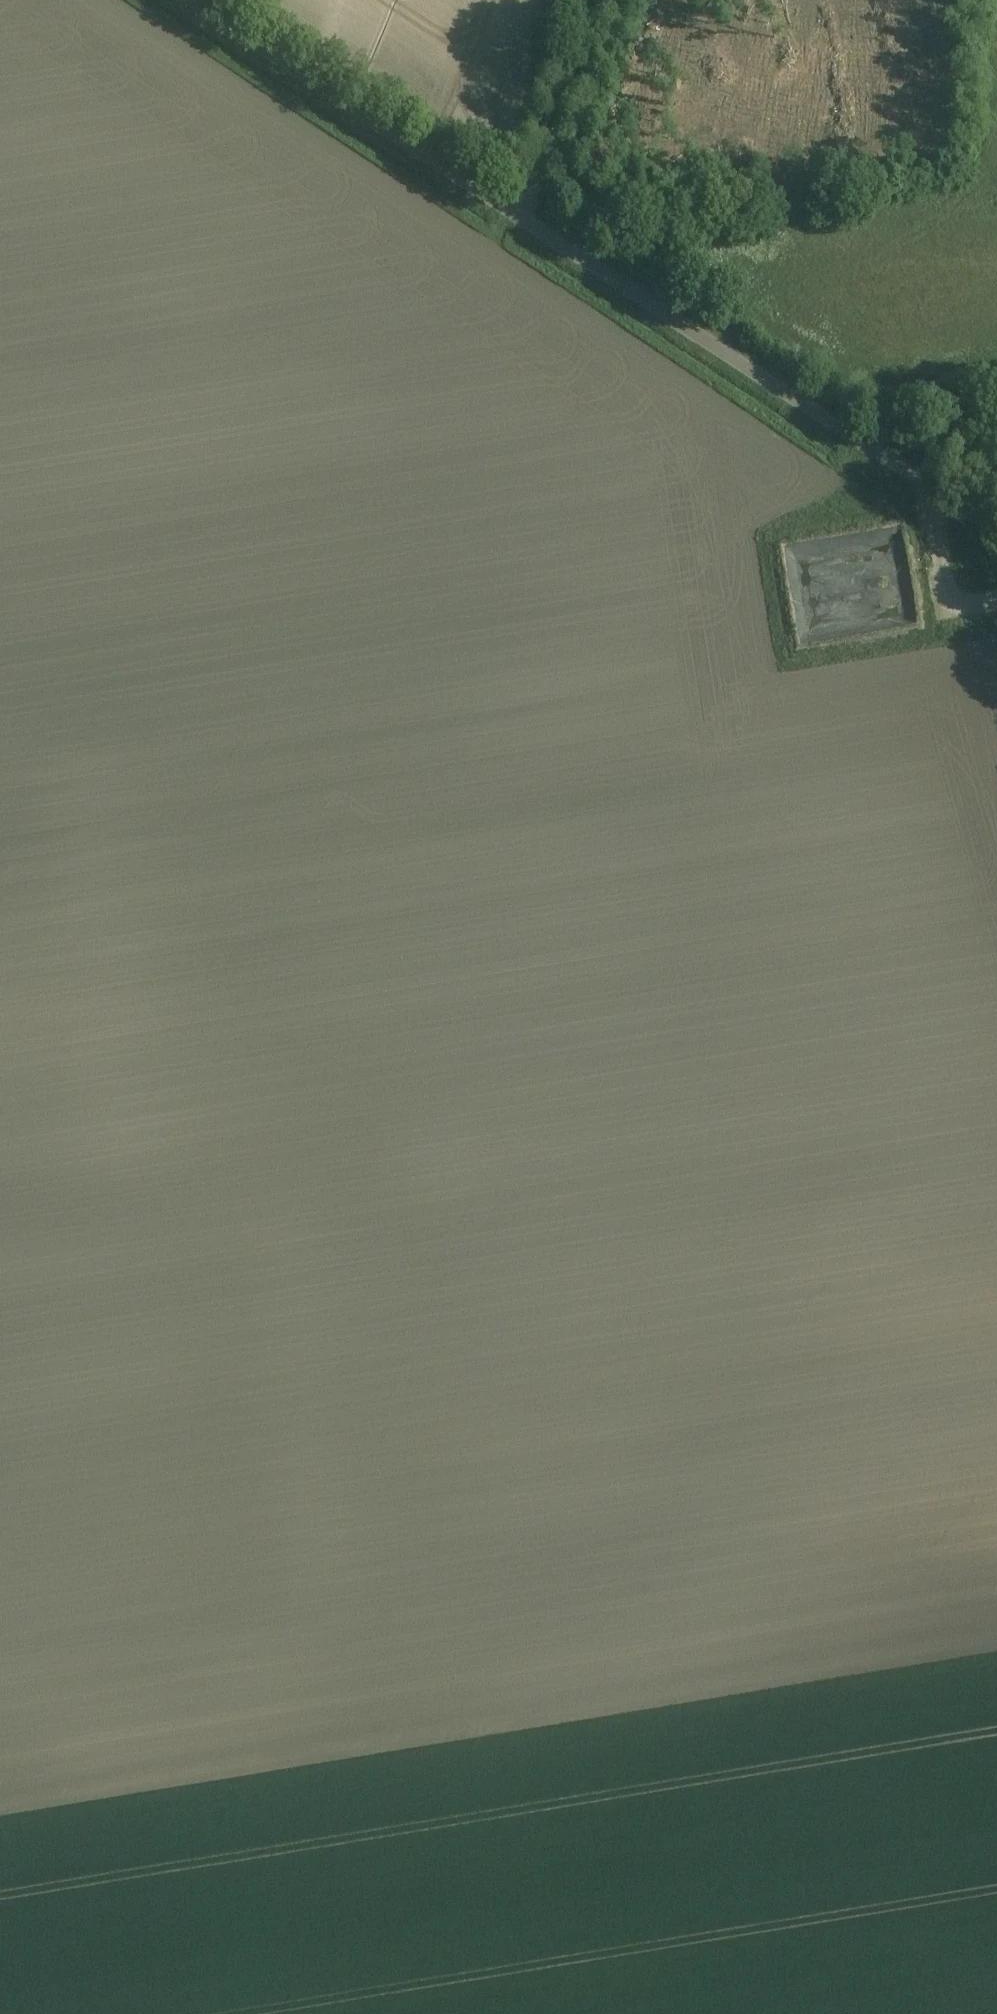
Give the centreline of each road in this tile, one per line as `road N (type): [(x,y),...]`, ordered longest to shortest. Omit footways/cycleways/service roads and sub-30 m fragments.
road 1 (unclassified): [(996,535),(191,0)]
road 2 (track): [(603,0),(520,218)]

